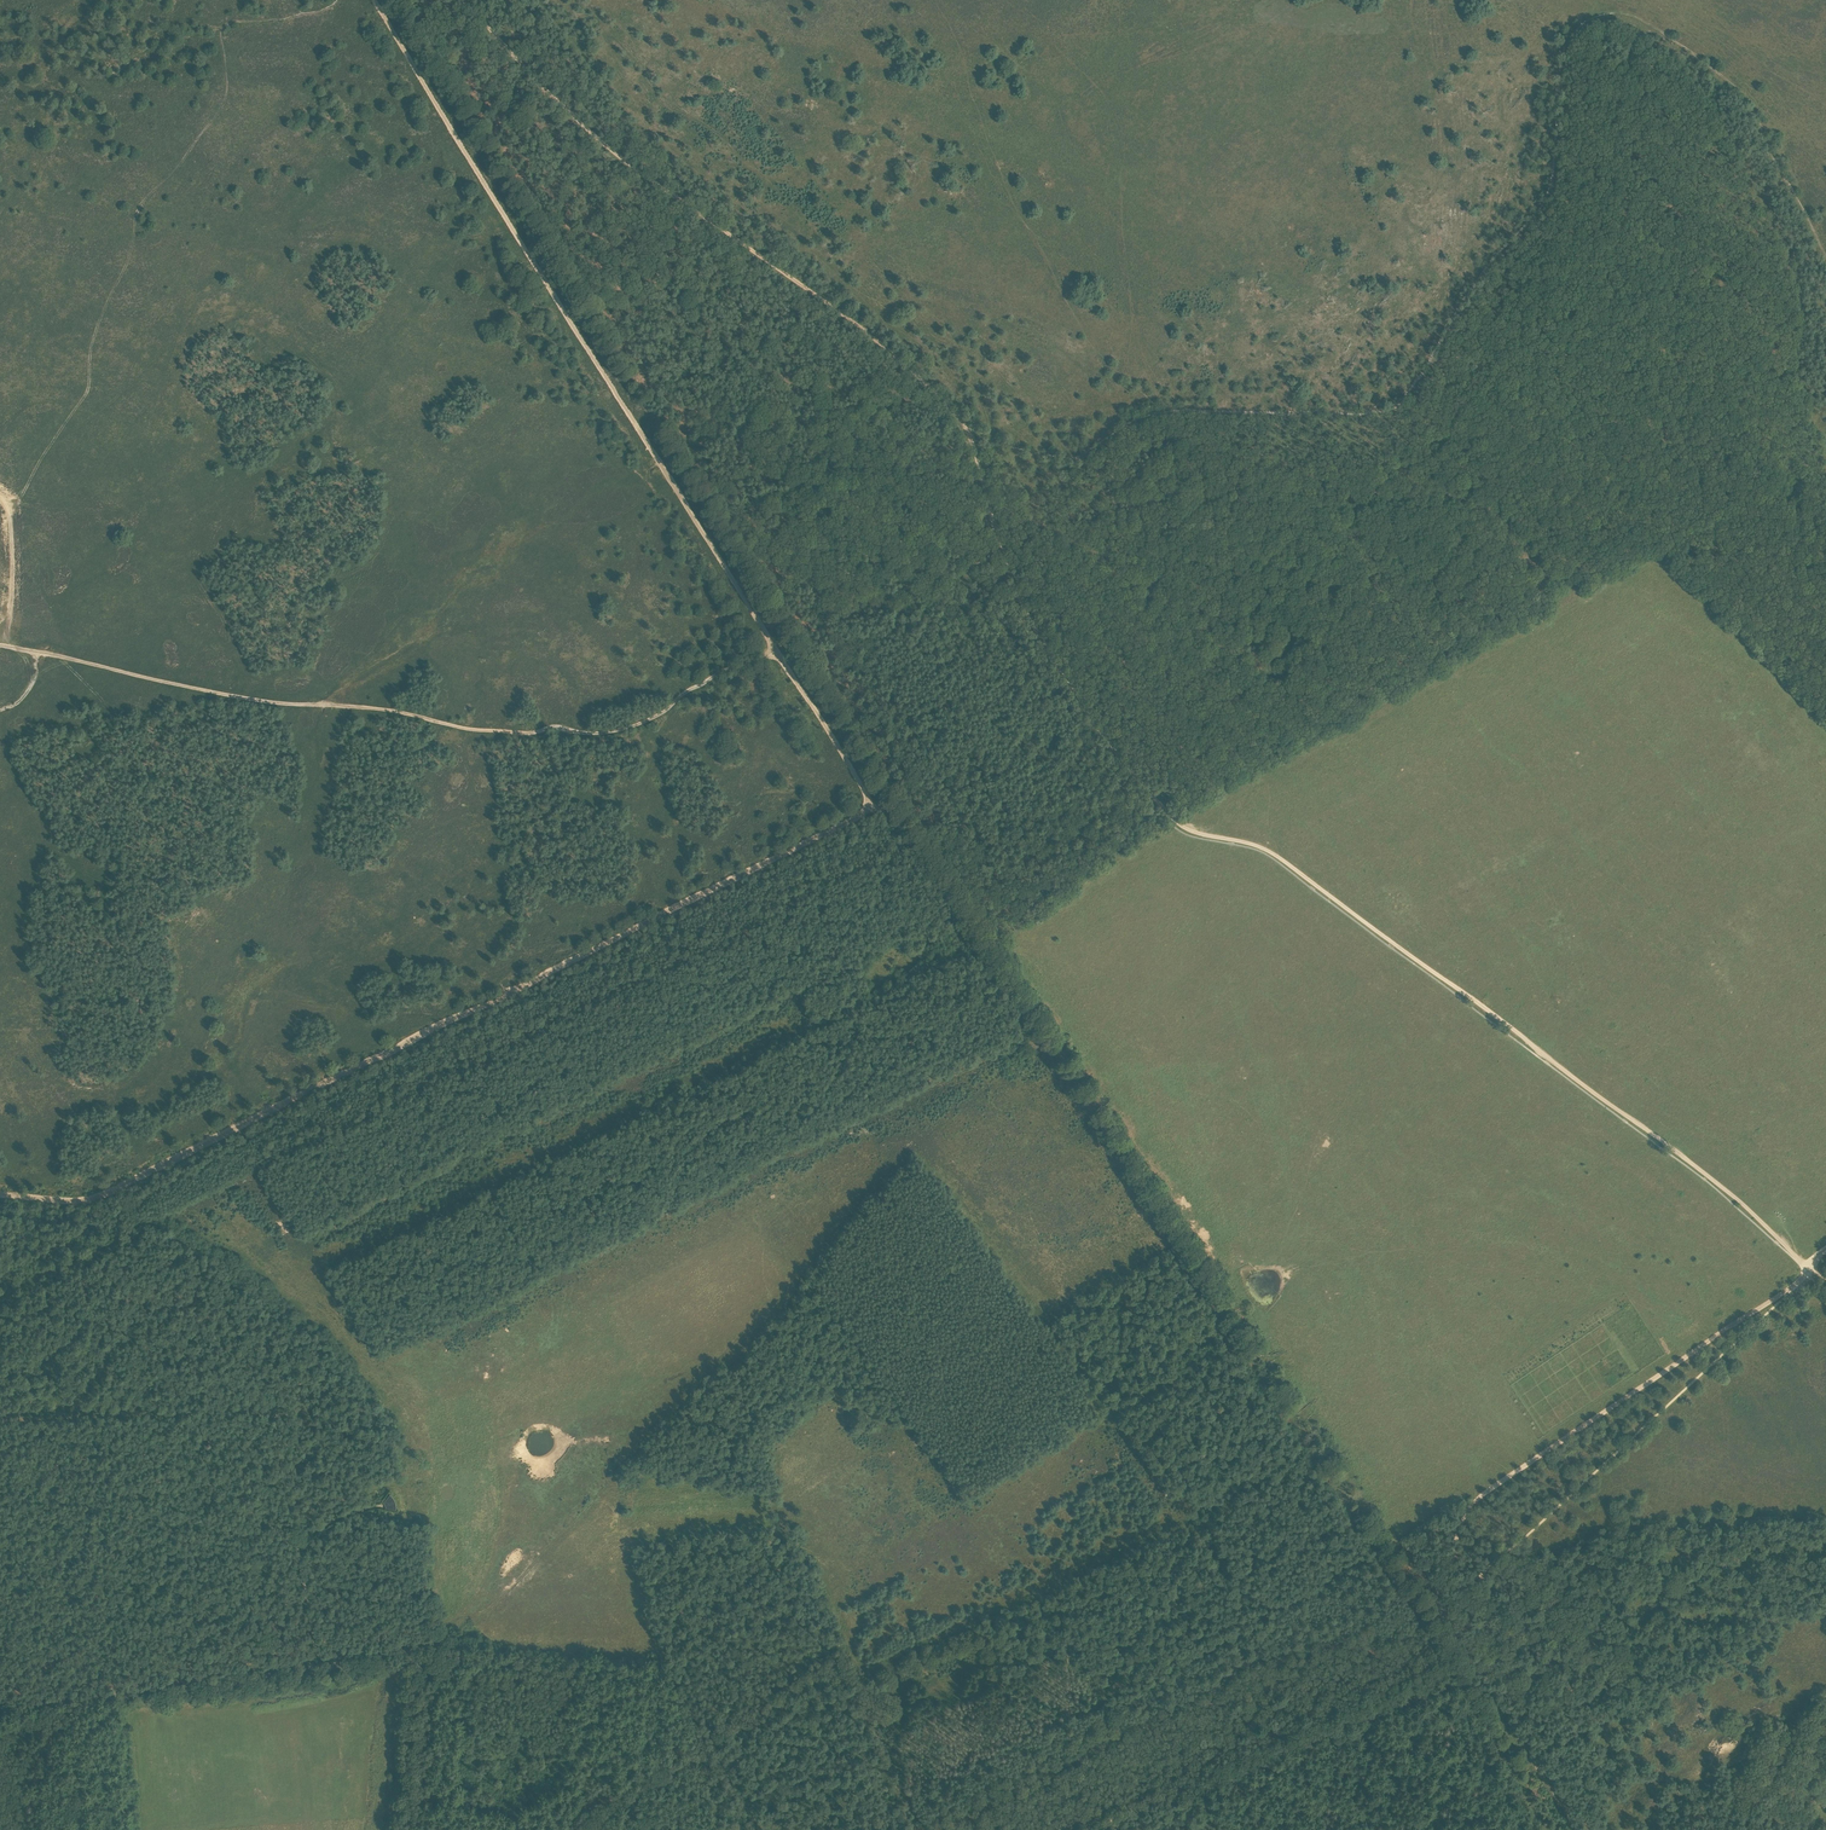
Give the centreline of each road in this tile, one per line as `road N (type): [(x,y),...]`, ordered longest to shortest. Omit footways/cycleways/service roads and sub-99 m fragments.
road 1 (track): [(0,1195),(98,1198),(870,807),(374,0)]
road 2 (track): [(973,443),(1003,560),(1040,638),(1168,815),(1188,830),(1279,856),(1690,1161),(1805,1264)]
road 3 (track): [(1093,1829),(1445,1655),(1452,1632),(1445,1592),(1477,1501),(1796,1283),(1809,1266)]
road 4 (track): [(0,646),(221,694),(519,733),(630,727),(717,672),(777,653)]
road 5 (track): [(463,0),(602,143),(872,336),(953,411),(973,443)]
road 6 (track): [(435,1647),(439,1624),(486,1611),(780,1299),(881,1167)]
road 7 (track): [(428,1829),(435,1647),(320,1656),(298,1554),(300,1543),(324,1526),(386,1504)]
road 8 (track): [(1154,797),(1071,857),(972,882),(955,878),(909,805),(870,807)]
road 9 (track): [(5,646),(14,563),(0,496)]
road 10 (track): [(88,392),(7,508)]
road 11 (track): [(1329,1720),(1388,1829)]

